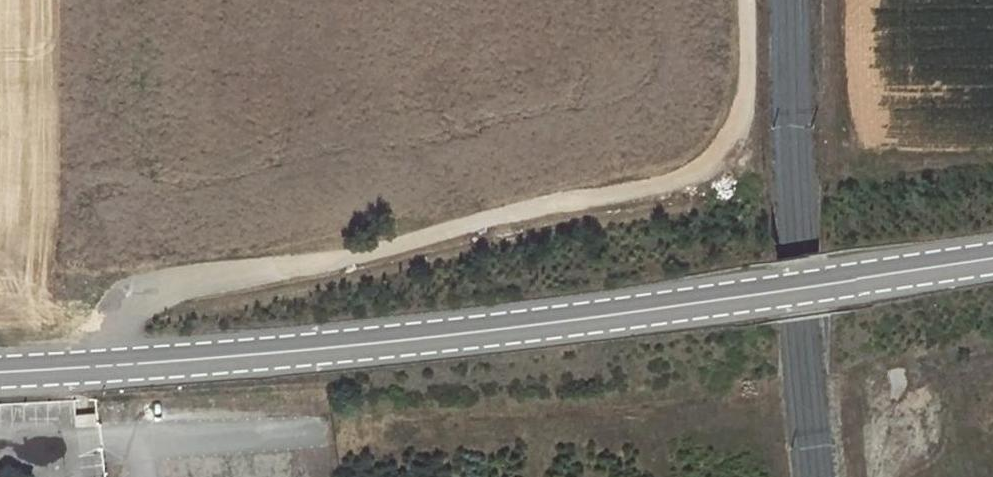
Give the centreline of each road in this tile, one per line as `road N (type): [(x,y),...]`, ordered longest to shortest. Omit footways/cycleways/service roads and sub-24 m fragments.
road 1 (secondary): [(992,259),(396,340),(0,371)]
road 2 (track): [(741,0),(744,123),(726,159),(691,184),(554,205),(348,260),(168,285),(122,313),(107,366)]

